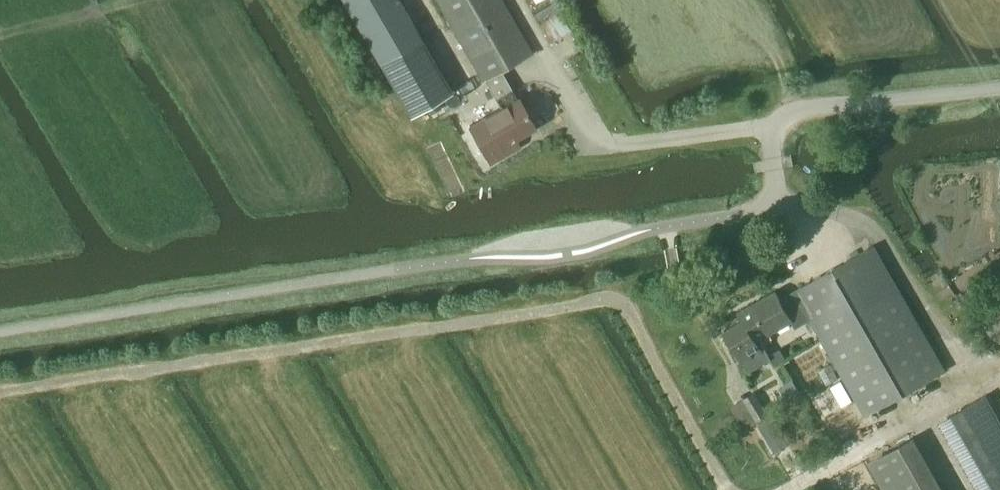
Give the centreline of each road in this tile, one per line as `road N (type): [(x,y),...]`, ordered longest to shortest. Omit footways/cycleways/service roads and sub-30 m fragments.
road 1 (track): [(731,489),(619,301),(0,395)]
road 2 (unclassified): [(770,202),(774,119),(999,87)]

